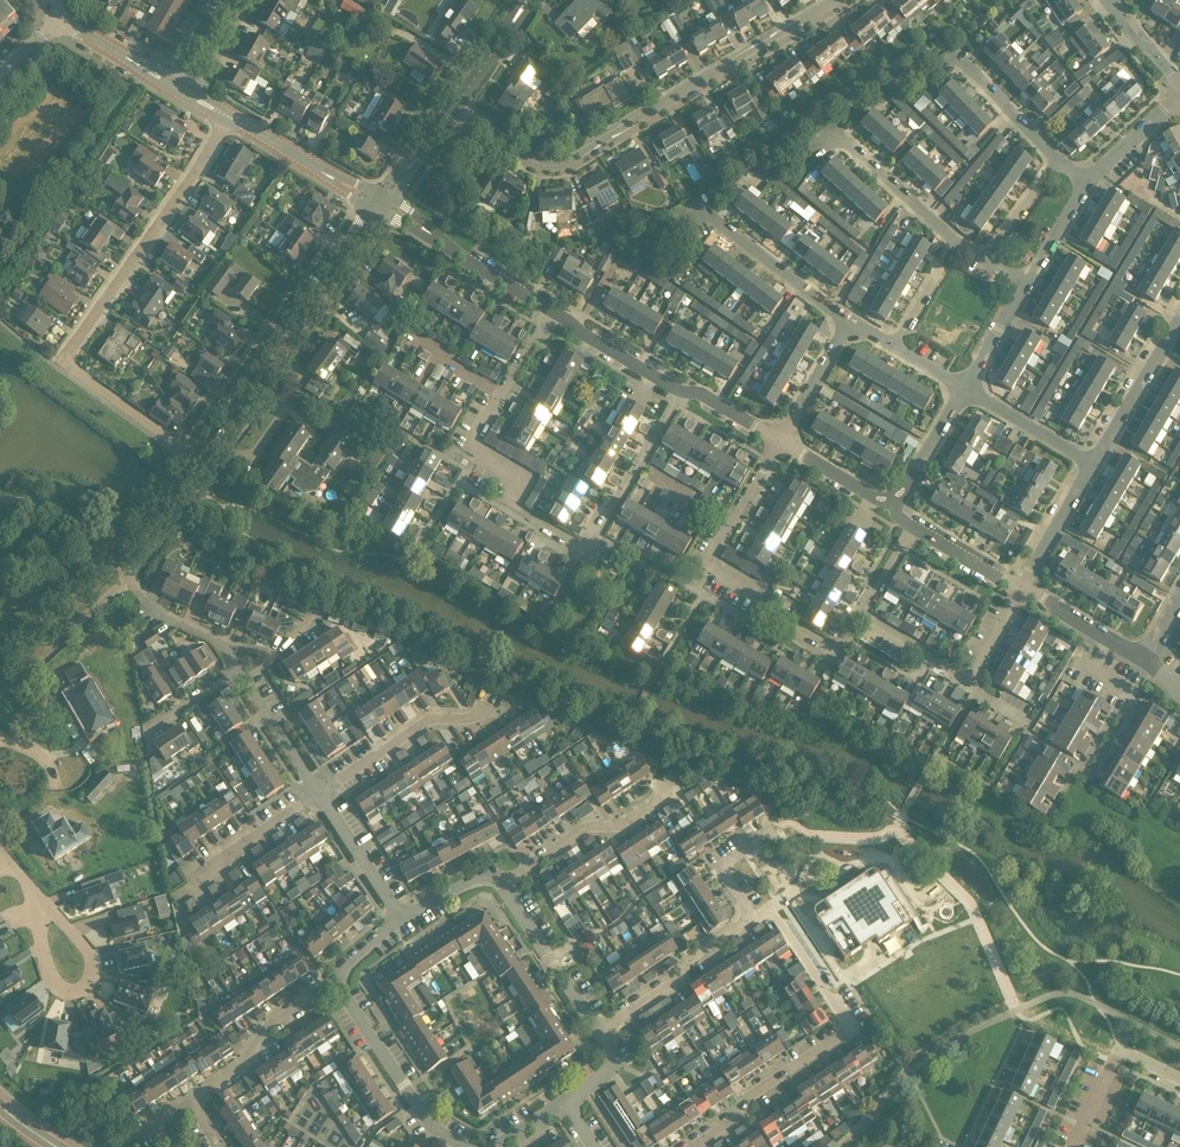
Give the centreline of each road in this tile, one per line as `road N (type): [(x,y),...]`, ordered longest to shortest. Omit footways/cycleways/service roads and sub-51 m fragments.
road 1 (residential): [(205,466),(68,365),(69,353),(234,118)]
road 2 (residential): [(453,107),(530,161),(567,167),(841,0)]
road 3 (residential): [(695,1146),(847,1034),(849,1019),(784,923),(775,912),(753,916)]
road 4 (residential): [(731,528),(712,559),(720,570),(753,605),(841,651),(915,529)]
road 5 (residential): [(504,395),(478,448),(515,477),(523,516),(584,550),(597,544),(644,463)]
road 6 (tertiary): [(205,466),(383,204)]
road 7 (tertiary): [(0,673),(158,525),(205,466)]
road 8 (residential): [(501,884),(584,831),(618,826),(678,784)]
road 9 (residential): [(852,324),(702,211),(687,219)]
road 10 (residential): [(336,979),(416,1105),(457,1142)]
road 11 (residential): [(551,318),(383,204)]
road 12 (residential): [(317,793),(437,718),(470,718),(488,703)]
road 13 (residential): [(753,916),(600,1036)]
road 14 (residential): [(193,1099),(336,979)]
road 15 (residential): [(957,240),(842,136),(813,146)]
road 16 (residential): [(600,1036),(501,884)]
road 17 (residential): [(40,913),(54,987),(68,995),(94,978),(96,963),(70,933)]
road 18 (tertiary): [(383,204),(234,118)]
road 19 (residential): [(1179,1079),(1119,1051),(1073,1146)]
road 20 (residential): [(1098,465),(1179,327)]
road 21 (residential): [(404,919),(317,793)]
road 22 (residential): [(191,879),(317,793)]
road 23 (residential): [(683,393),(551,318)]
road 24 (residential): [(1098,465),(969,390)]
road 25 (residential): [(1058,162),(952,62)]
road 26 (residential): [(1025,589),(1098,465)]
road 27 (tertiary): [(181,88),(94,42),(64,12)]
road 28 (residential): [(1144,658),(1025,589)]
road 29 (residential): [(969,390),(898,506)]
road 30 (residential): [(784,441),(852,324)]
road 31 (residential): [(317,793),(247,680)]
road 32 (residential): [(898,506),(784,441)]
road 33 (tertiary): [(453,107),(523,0)]
road 34 (residential): [(1025,589),(915,529)]
road 35 (residential): [(239,668),(222,641),(171,621),(141,597)]
road 36 (residential): [(1089,181),(1029,290)]
road 37 (residential): [(892,346),(957,240)]
road 38 (residential): [(866,623),(972,684)]
road 39 (residential): [(984,259),(1058,162)]
road 40 (residential): [(753,916),(723,871),(775,829)]

